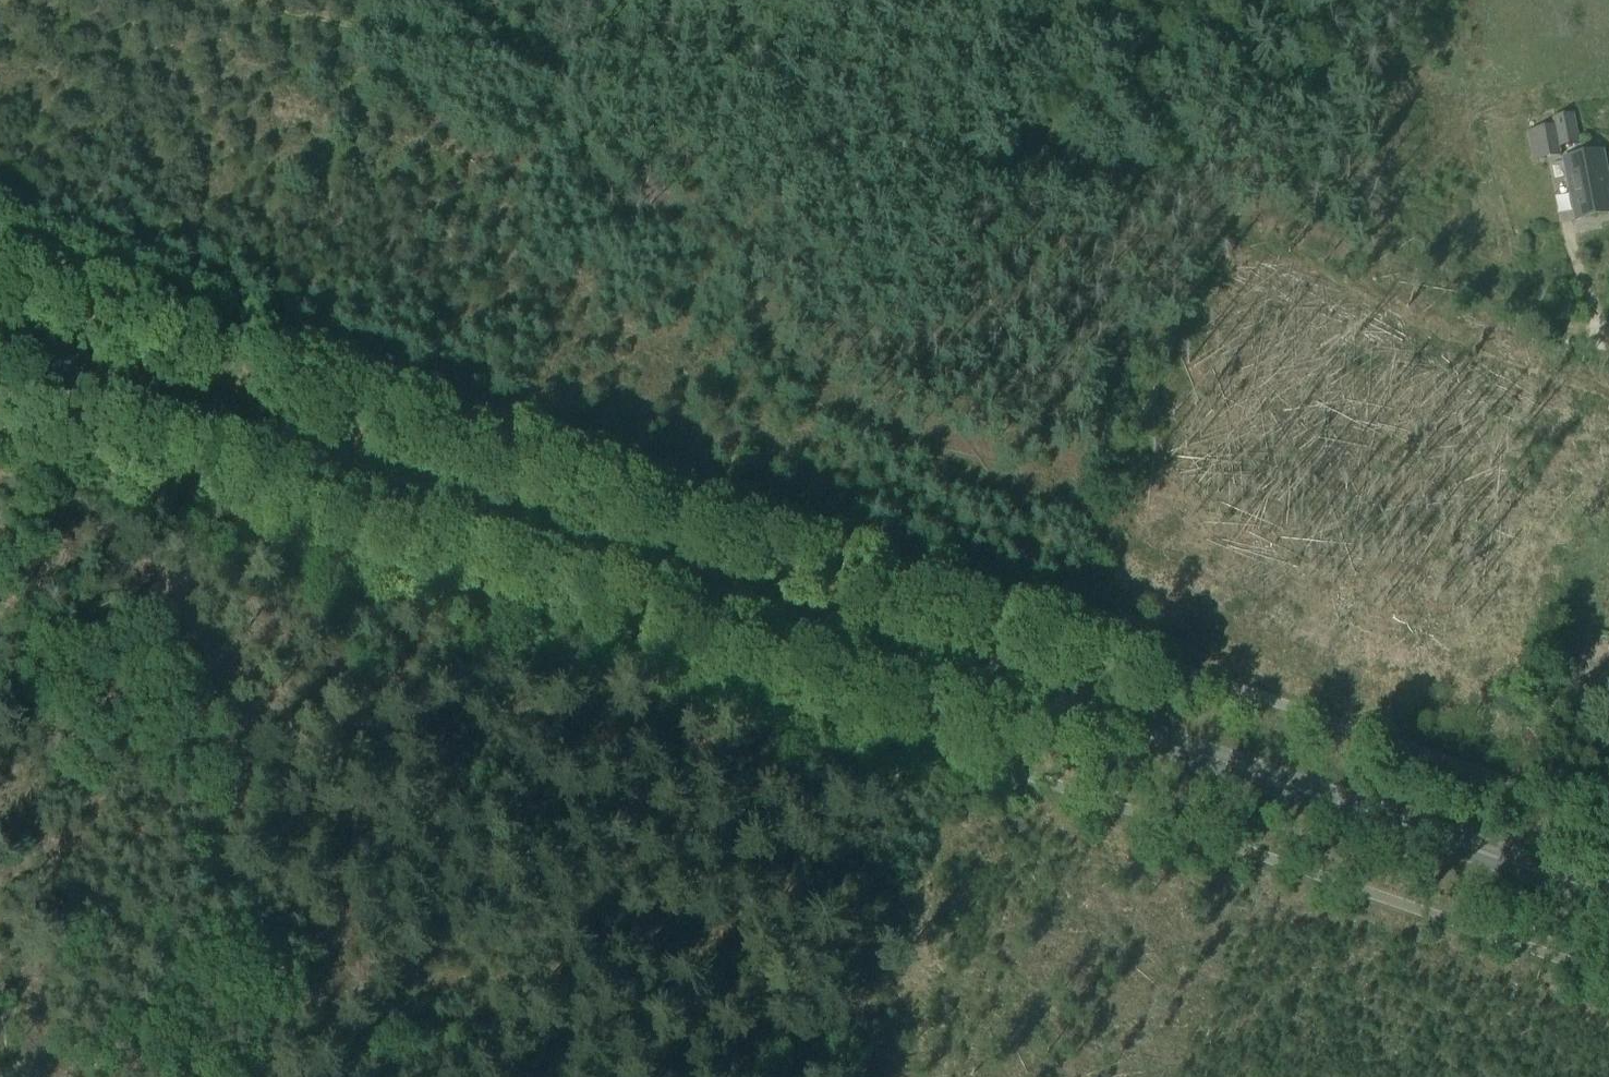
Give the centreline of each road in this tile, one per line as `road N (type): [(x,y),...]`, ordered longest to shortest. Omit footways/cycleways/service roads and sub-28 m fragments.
road 1 (primary): [(0,342),(1608,897)]

